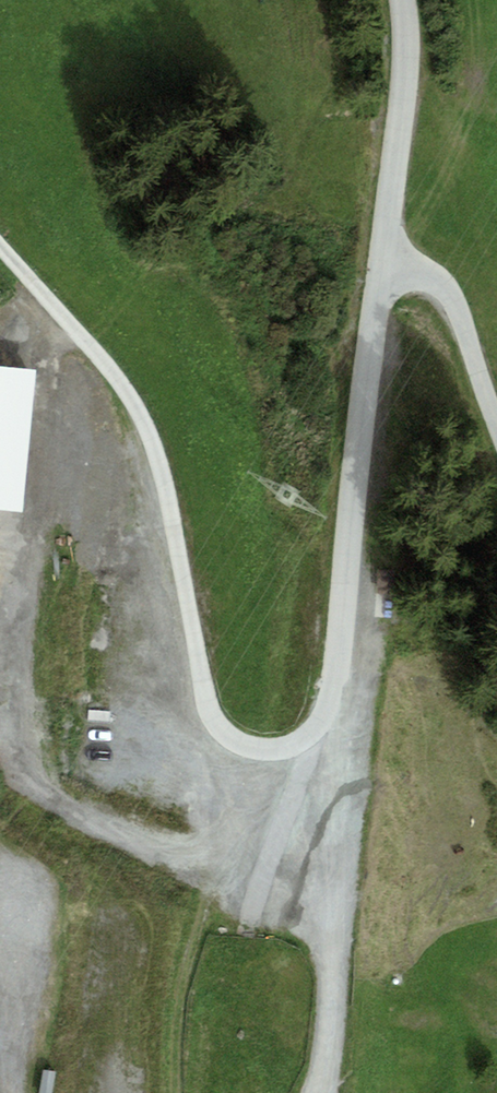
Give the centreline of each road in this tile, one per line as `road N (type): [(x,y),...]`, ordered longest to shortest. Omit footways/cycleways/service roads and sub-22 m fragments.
road 1 (track): [(0,249),(71,321),(141,411),(209,696),(225,727),(254,746),(311,751)]
road 2 (unclassified): [(394,40),(381,213),(349,380)]
road 3 (unclassified): [(349,380),(342,559),(321,708)]
road 4 (unclassified): [(496,347),(440,135),(394,40)]
road 5 (unclassified): [(349,380),(399,371),(432,383),(496,436)]

